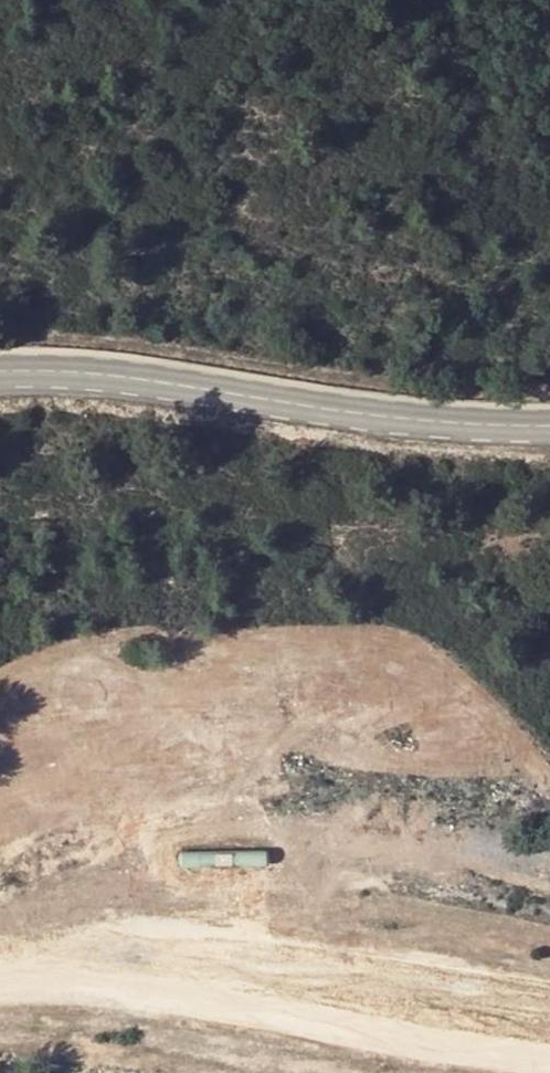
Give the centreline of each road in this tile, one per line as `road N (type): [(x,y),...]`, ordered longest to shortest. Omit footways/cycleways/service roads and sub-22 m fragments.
road 1 (track): [(0,980),(205,990),(549,1054)]
road 2 (secondary): [(549,426),(419,420),(108,375),(0,371)]

